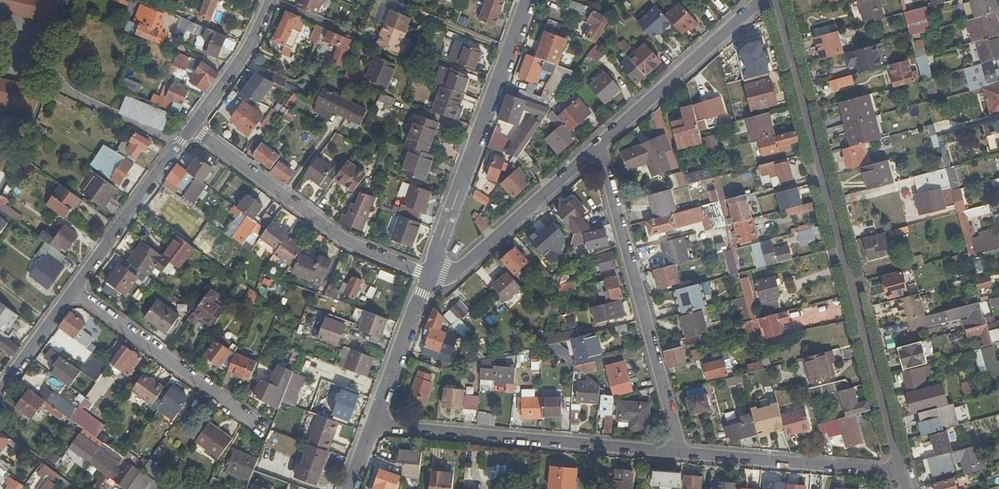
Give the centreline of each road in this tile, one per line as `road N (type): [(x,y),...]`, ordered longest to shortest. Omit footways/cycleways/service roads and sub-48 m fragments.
road 1 (residential): [(776,0),(901,469)]
road 2 (residential): [(682,452),(595,148)]
road 3 (residential): [(376,424),(682,452)]
road 4 (residential): [(430,276),(529,0)]
road 5 (residential): [(430,276),(339,240),(192,130)]
road 6 (residential): [(595,148),(760,0)]
road 7 (residential): [(682,452),(901,469)]
road 8 (residential): [(75,293),(249,418)]
road 9 (residential): [(430,276),(457,271),(595,148)]
road 10 (residential): [(75,293),(192,130)]
road 11 (residential): [(376,424),(430,276)]
road 12 (residential): [(192,130),(252,46),(271,0)]
road 13 (residential): [(0,393),(75,293)]

